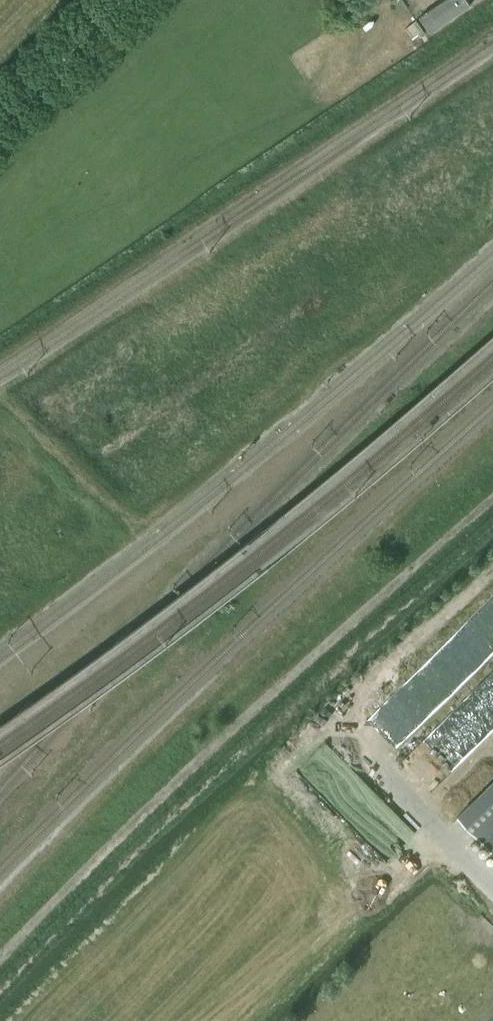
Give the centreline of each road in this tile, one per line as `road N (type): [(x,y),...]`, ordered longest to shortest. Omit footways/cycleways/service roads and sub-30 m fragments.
road 1 (unclassified): [(120,0),(0,117)]

